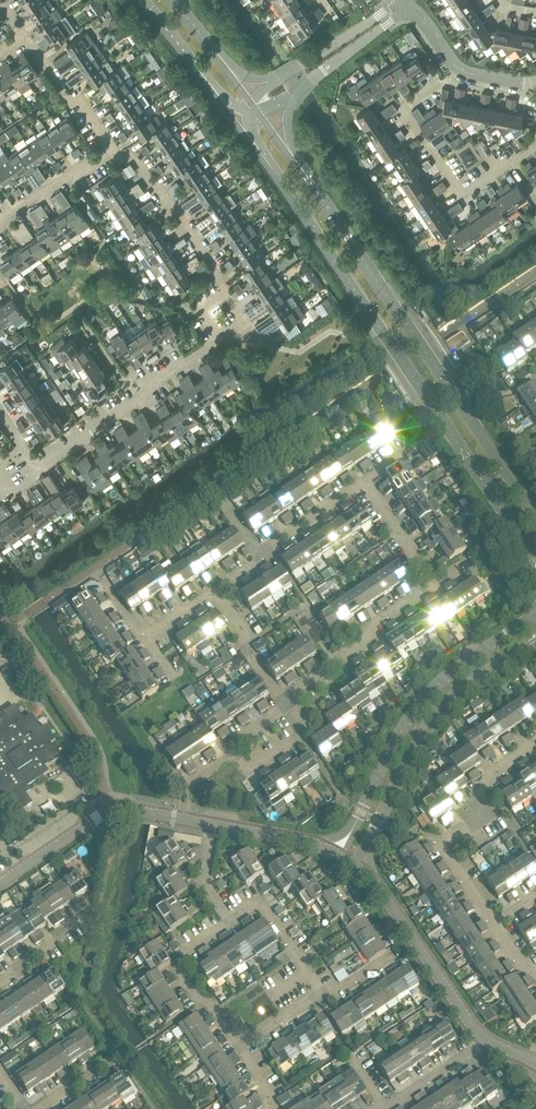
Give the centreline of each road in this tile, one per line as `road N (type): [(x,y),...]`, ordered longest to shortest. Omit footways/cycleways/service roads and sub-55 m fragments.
road 1 (tertiary): [(247,136),(535,556)]
road 2 (tertiary): [(535,509),(266,121)]
road 3 (unclassified): [(535,619),(423,701),(336,854)]
road 4 (unclassified): [(361,869),(409,761),(443,709),(535,641)]
road 5 (residential): [(535,147),(463,197),(403,108),(441,82)]
road 6 (residential): [(497,920),(445,835),(473,817),(493,768),(535,737)]
road 7 (unclassified): [(488,1042),(361,869)]
road 8 (residential): [(278,701),(431,582)]
road 9 (residential): [(214,585),(360,475)]
road 10 (unclassified): [(266,121),(407,6)]
road 11 (residential): [(222,283),(124,147),(110,146)]
road 12 (unclassified): [(401,0),(251,102)]
road 13 (unclassified): [(0,885),(109,813),(157,814)]
road 14 (residential): [(240,1049),(181,975),(187,950),(228,923)]
road 15 (residential): [(535,82),(460,69),(407,6)]
road 16 (residential): [(323,997),(267,909),(254,906),(228,923)]
road 17 (tertiary): [(140,0),(231,115)]
road 18 (residential): [(110,146),(18,33)]
road 19 (residential): [(0,226),(110,146)]
road 20 (residential): [(278,701),(214,585)]
road 21 (residential): [(376,1108),(399,1103),(488,1042)]
road 22 (residential): [(431,582),(360,475)]
road 23 (tertiary): [(251,102),(174,0)]
road 24 (unclassified): [(336,854),(215,827)]
road 25 (residential): [(35,468),(138,400)]

